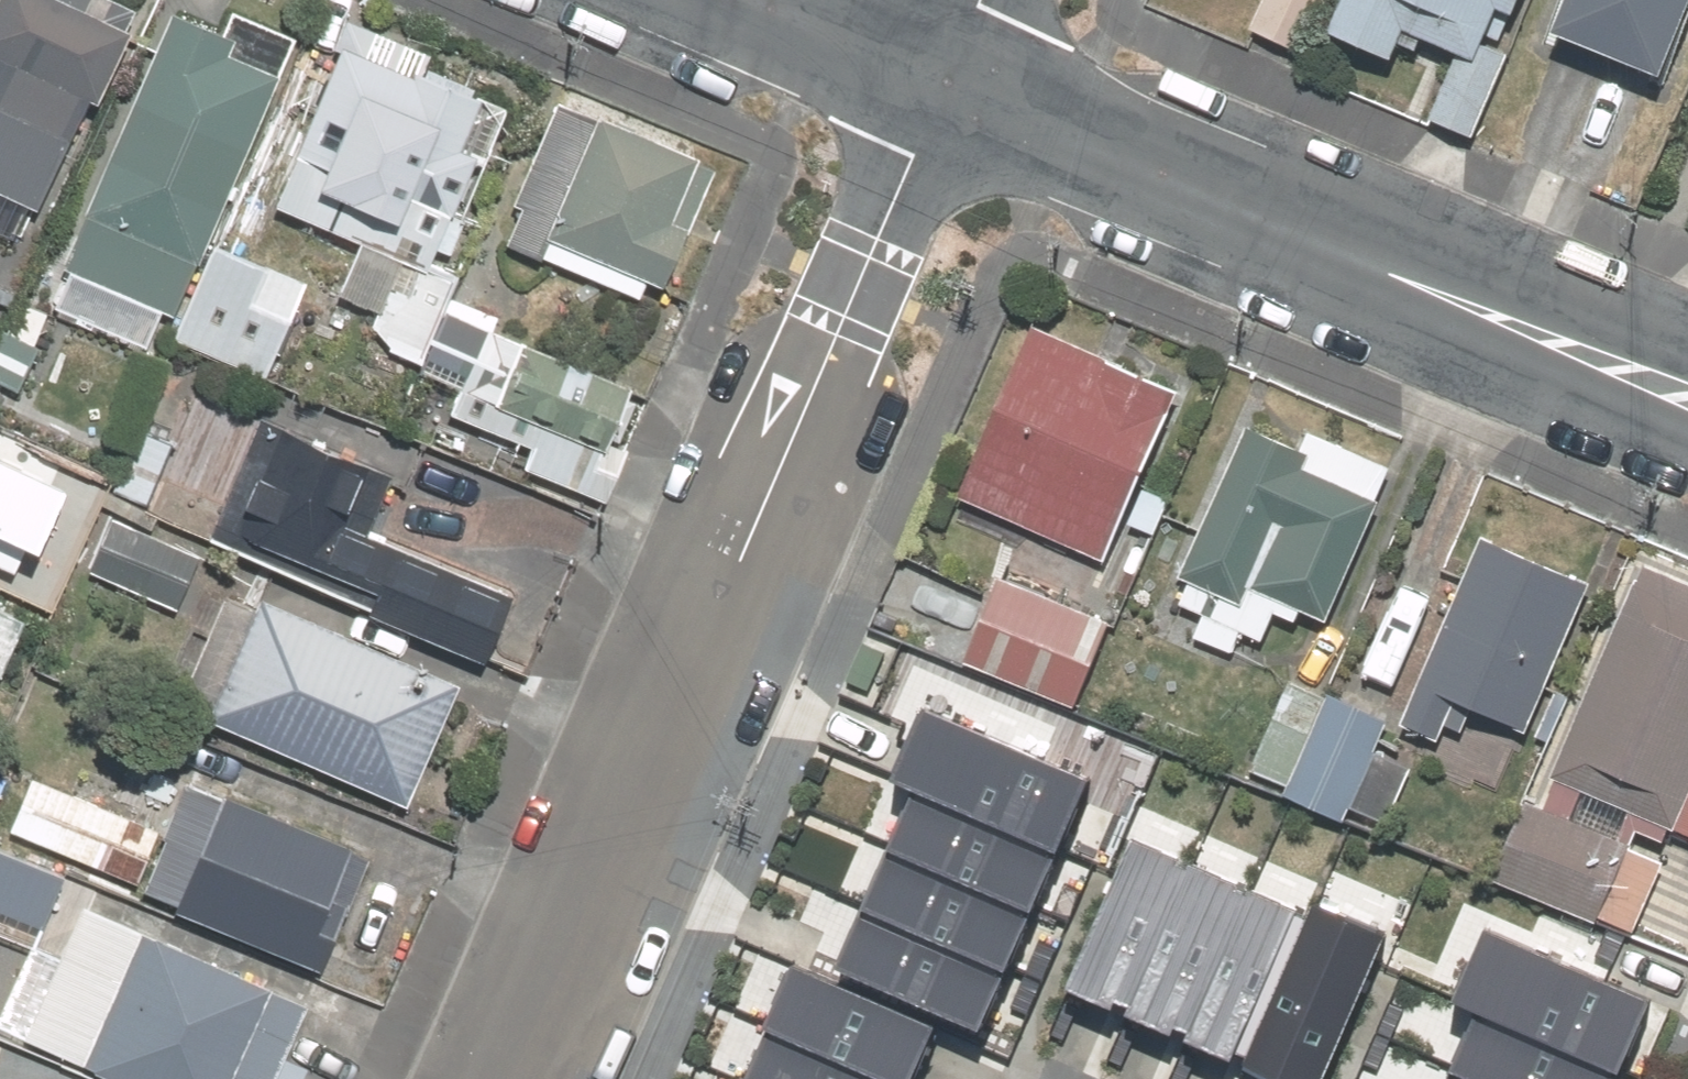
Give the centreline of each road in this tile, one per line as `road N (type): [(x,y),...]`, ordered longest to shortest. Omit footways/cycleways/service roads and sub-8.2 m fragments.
road 1 (residential): [(948,82),(505,1078)]
road 2 (residential): [(948,82),(1687,395)]
road 3 (residential): [(760,0),(948,82)]

